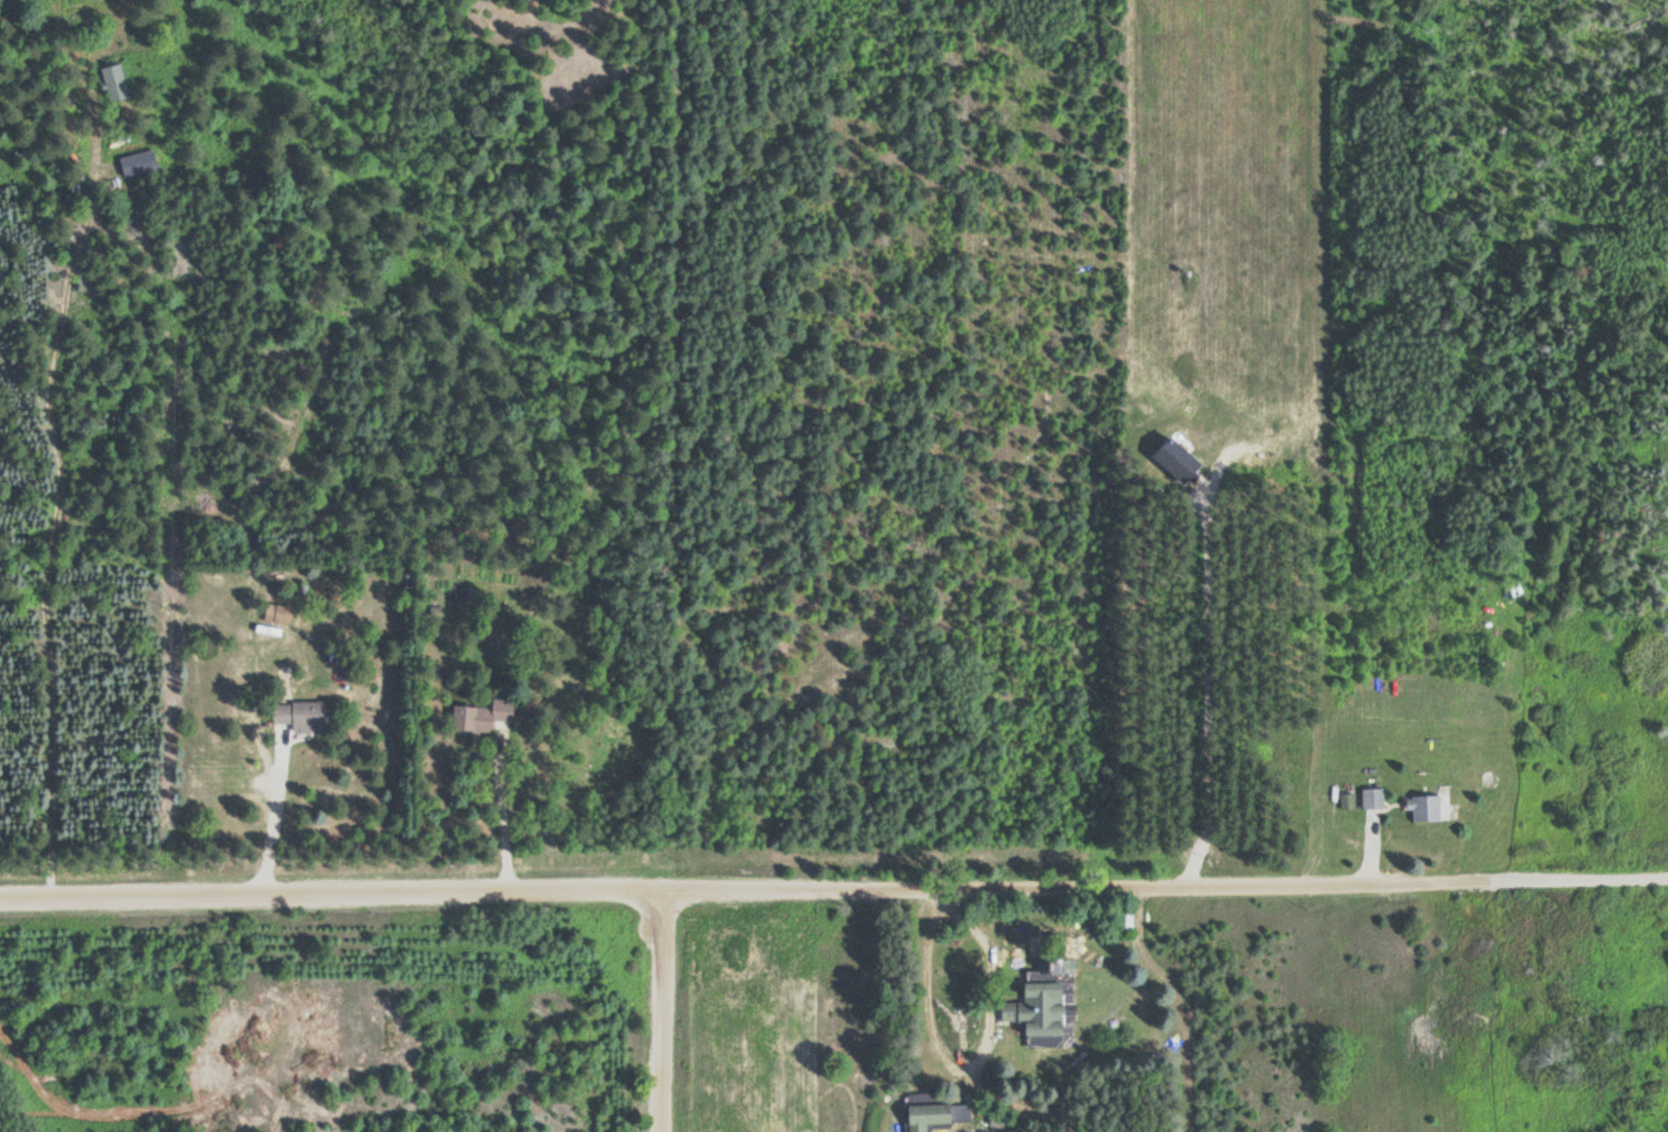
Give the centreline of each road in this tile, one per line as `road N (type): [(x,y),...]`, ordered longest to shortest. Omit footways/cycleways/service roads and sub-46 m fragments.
road 1 (residential): [(0,901),(1667,877)]
road 2 (residential): [(661,1131),(663,889)]

